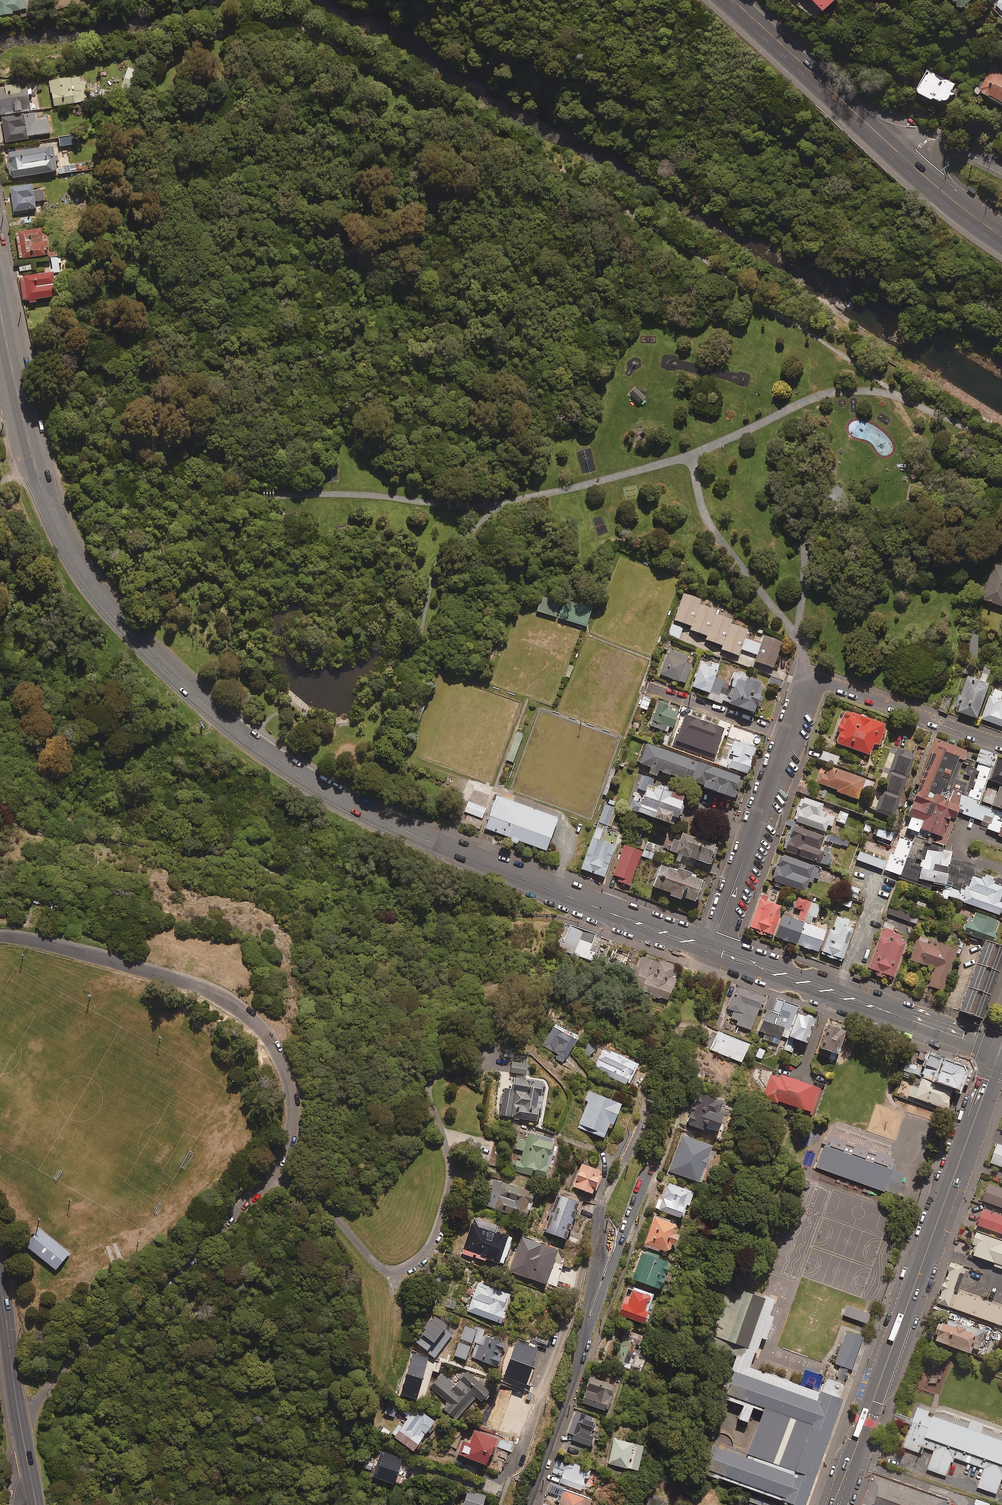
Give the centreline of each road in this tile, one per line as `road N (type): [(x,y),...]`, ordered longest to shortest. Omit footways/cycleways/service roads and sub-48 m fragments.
road 1 (tertiary): [(0,307),(35,466),(81,574),(189,691),(344,803)]
road 2 (secondary): [(999,1053),(834,1504)]
road 3 (unclassified): [(275,1171),(293,1132),(291,1092),(274,1047),(245,1013),(195,984),(0,936)]
road 4 (unclassified): [(275,1171),(318,1198),(378,1266),(410,1265),(432,1242),(450,1175),(430,1081),(441,1071),(471,1069)]
road 5 (residential): [(585,1330),(600,1207),(632,1146),(648,1138),(657,1155),(593,1318)]
road 6 (tertiary): [(710,949),(344,803)]
road 7 (unclassified): [(19,1423),(83,1350),(188,1264),(275,1171)]
road 8 (tertiary): [(999,1053),(710,949)]
road 9 (residential): [(1001,745),(809,675),(787,736)]
road 10 (trunk): [(904,157),(733,0)]
road 11 (residential): [(787,736),(710,949)]
road 12 (residential): [(528,1504),(585,1330)]
road 13 (residential): [(651,688),(787,736)]
road 14 (tertiary): [(0,1283),(19,1423)]
road 15 (trunk): [(1001,236),(904,157)]

